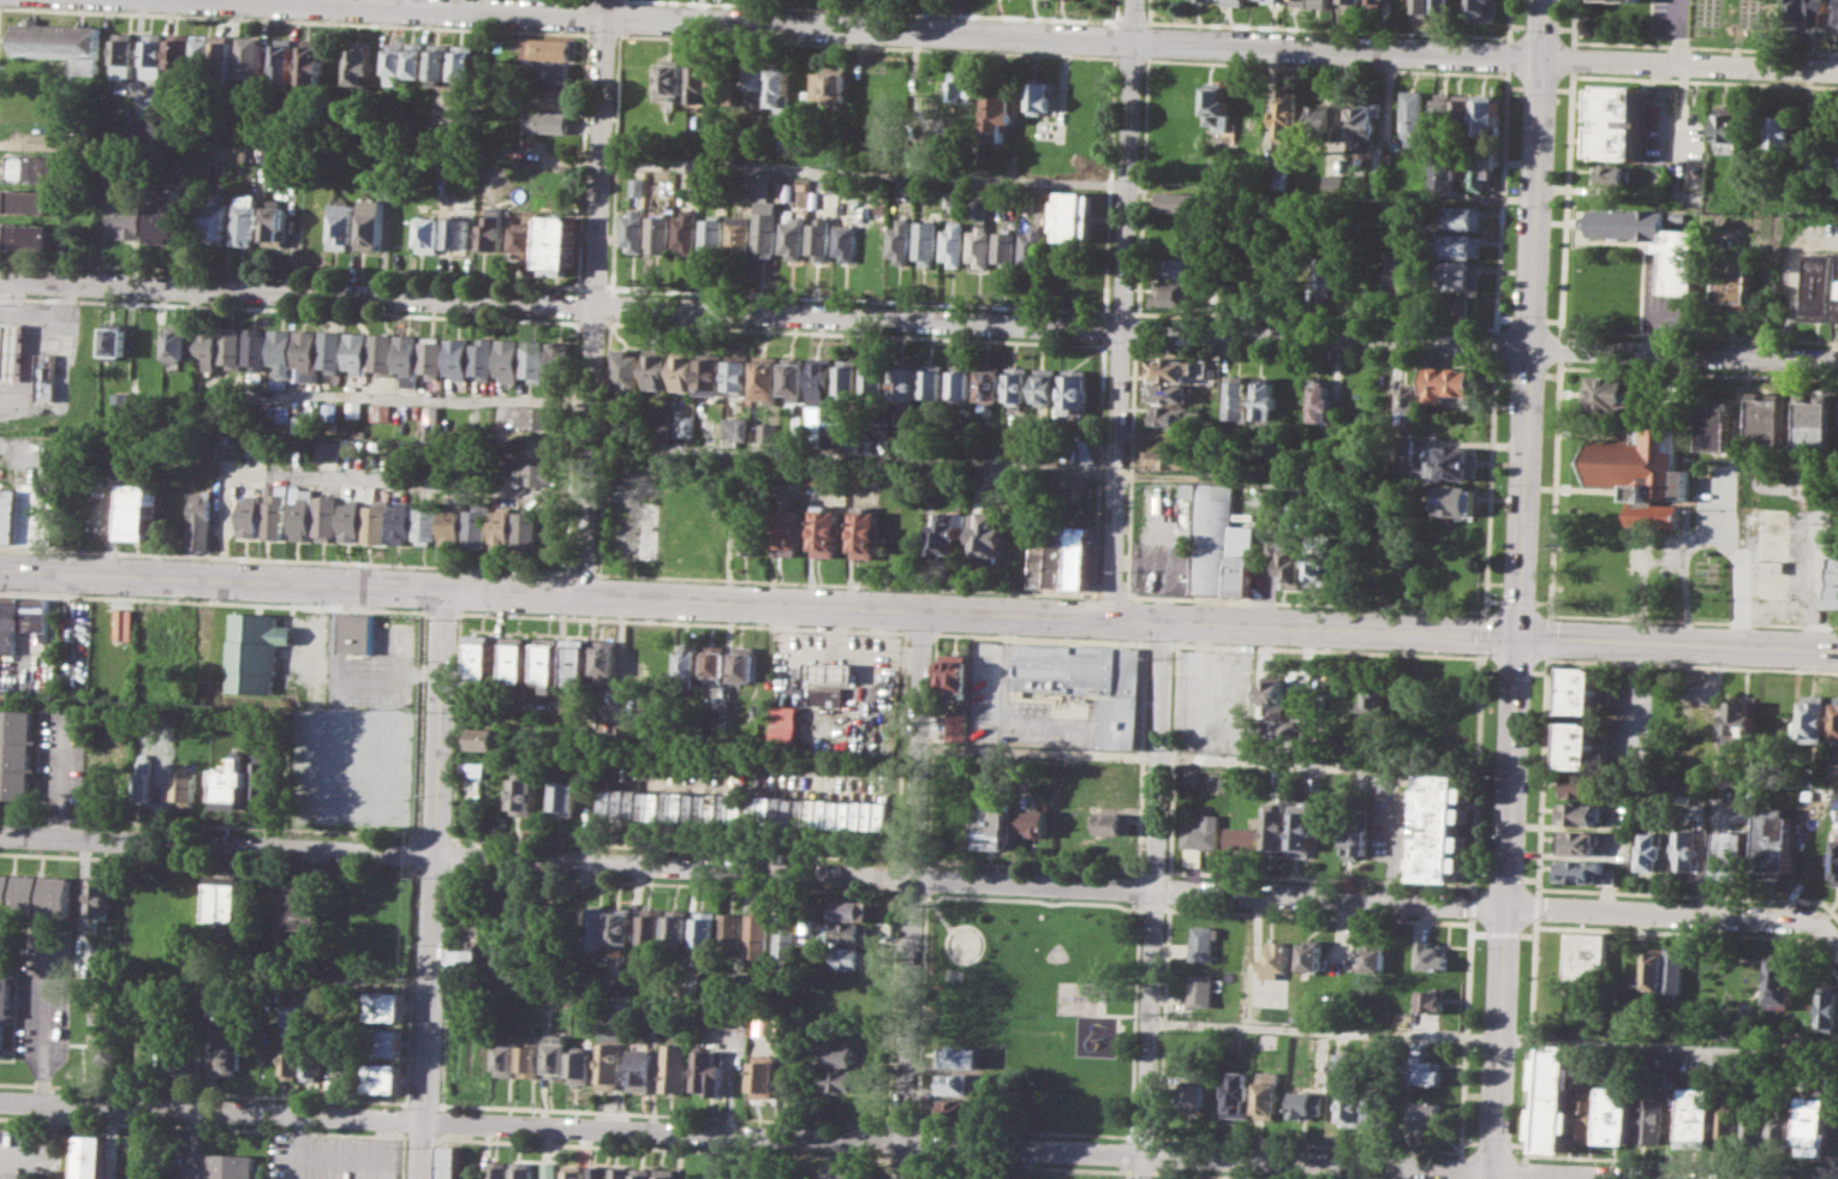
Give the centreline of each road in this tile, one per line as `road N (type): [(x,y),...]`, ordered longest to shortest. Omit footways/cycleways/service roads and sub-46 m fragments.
road 1 (secondary): [(0,570),(1837,649)]
road 2 (residential): [(0,280),(1528,349)]
road 3 (residential): [(212,0),(1540,60)]
road 4 (residential): [(0,836),(1152,890)]
road 5 (residential): [(0,1102),(1141,1155)]
road 6 (secondary): [(1493,1169),(1528,349)]
road 7 (residential): [(1152,890),(1797,921),(1820,928),(1837,947)]
road 8 (residential): [(1131,0),(1109,618)]
road 9 (residential): [(606,0),(581,597)]
road 10 (residential): [(447,590),(421,1178)]
road 11 (residential): [(923,611),(904,1178)]
road 12 (residential): [(1141,1155),(1493,1169)]
road 13 (secondary): [(1528,349),(1541,0)]
road 14 (residential): [(1528,349),(1837,361)]
road 15 (residential): [(1837,70),(1540,60)]
road 16 (residential): [(1152,890),(1163,621)]
road 17 (residential): [(1141,1155),(1152,890)]
road 18 (residential): [(1693,1178),(1493,1169)]

